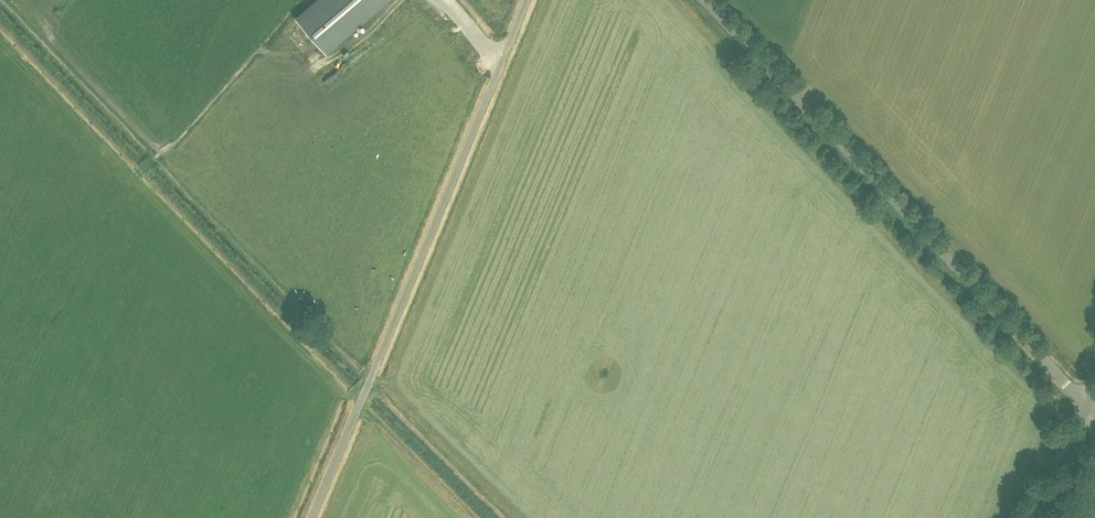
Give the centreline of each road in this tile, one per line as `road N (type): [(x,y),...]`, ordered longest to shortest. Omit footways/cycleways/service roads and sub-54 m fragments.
road 1 (unclassified): [(311,517),(525,0)]
road 2 (unclassified): [(703,0),(1087,404)]
road 3 (tertiary): [(1041,517),(1087,404)]

